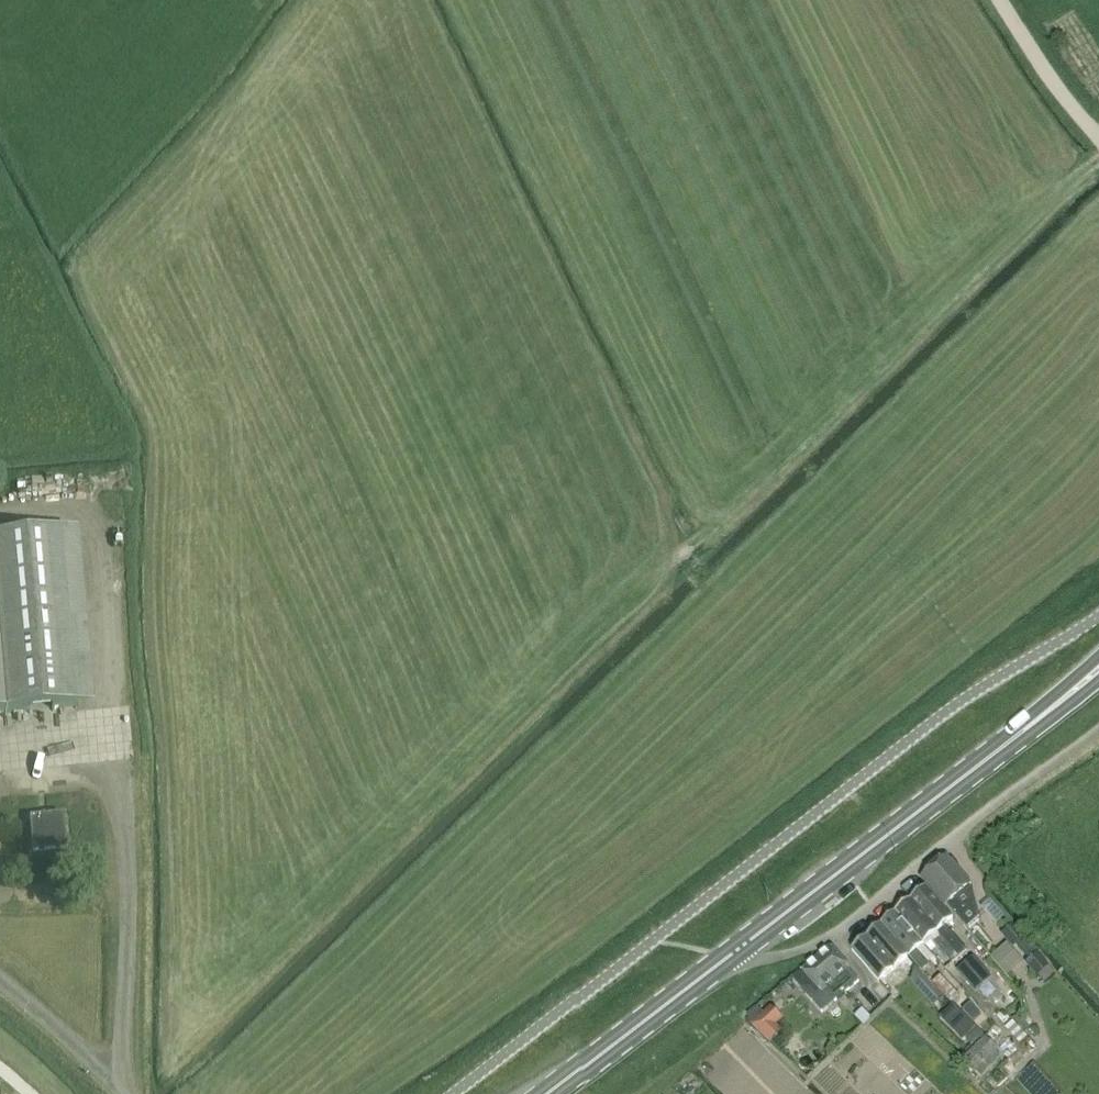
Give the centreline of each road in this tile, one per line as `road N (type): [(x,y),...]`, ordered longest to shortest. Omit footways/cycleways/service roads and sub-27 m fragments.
road 1 (secondary): [(726,956),(1098,667)]
road 2 (unclassified): [(726,956),(787,953),(836,932),(1098,726)]
road 3 (secondary): [(545,1093),(726,956)]
road 4 (unclassified): [(1098,134),(1043,71),(998,0)]

